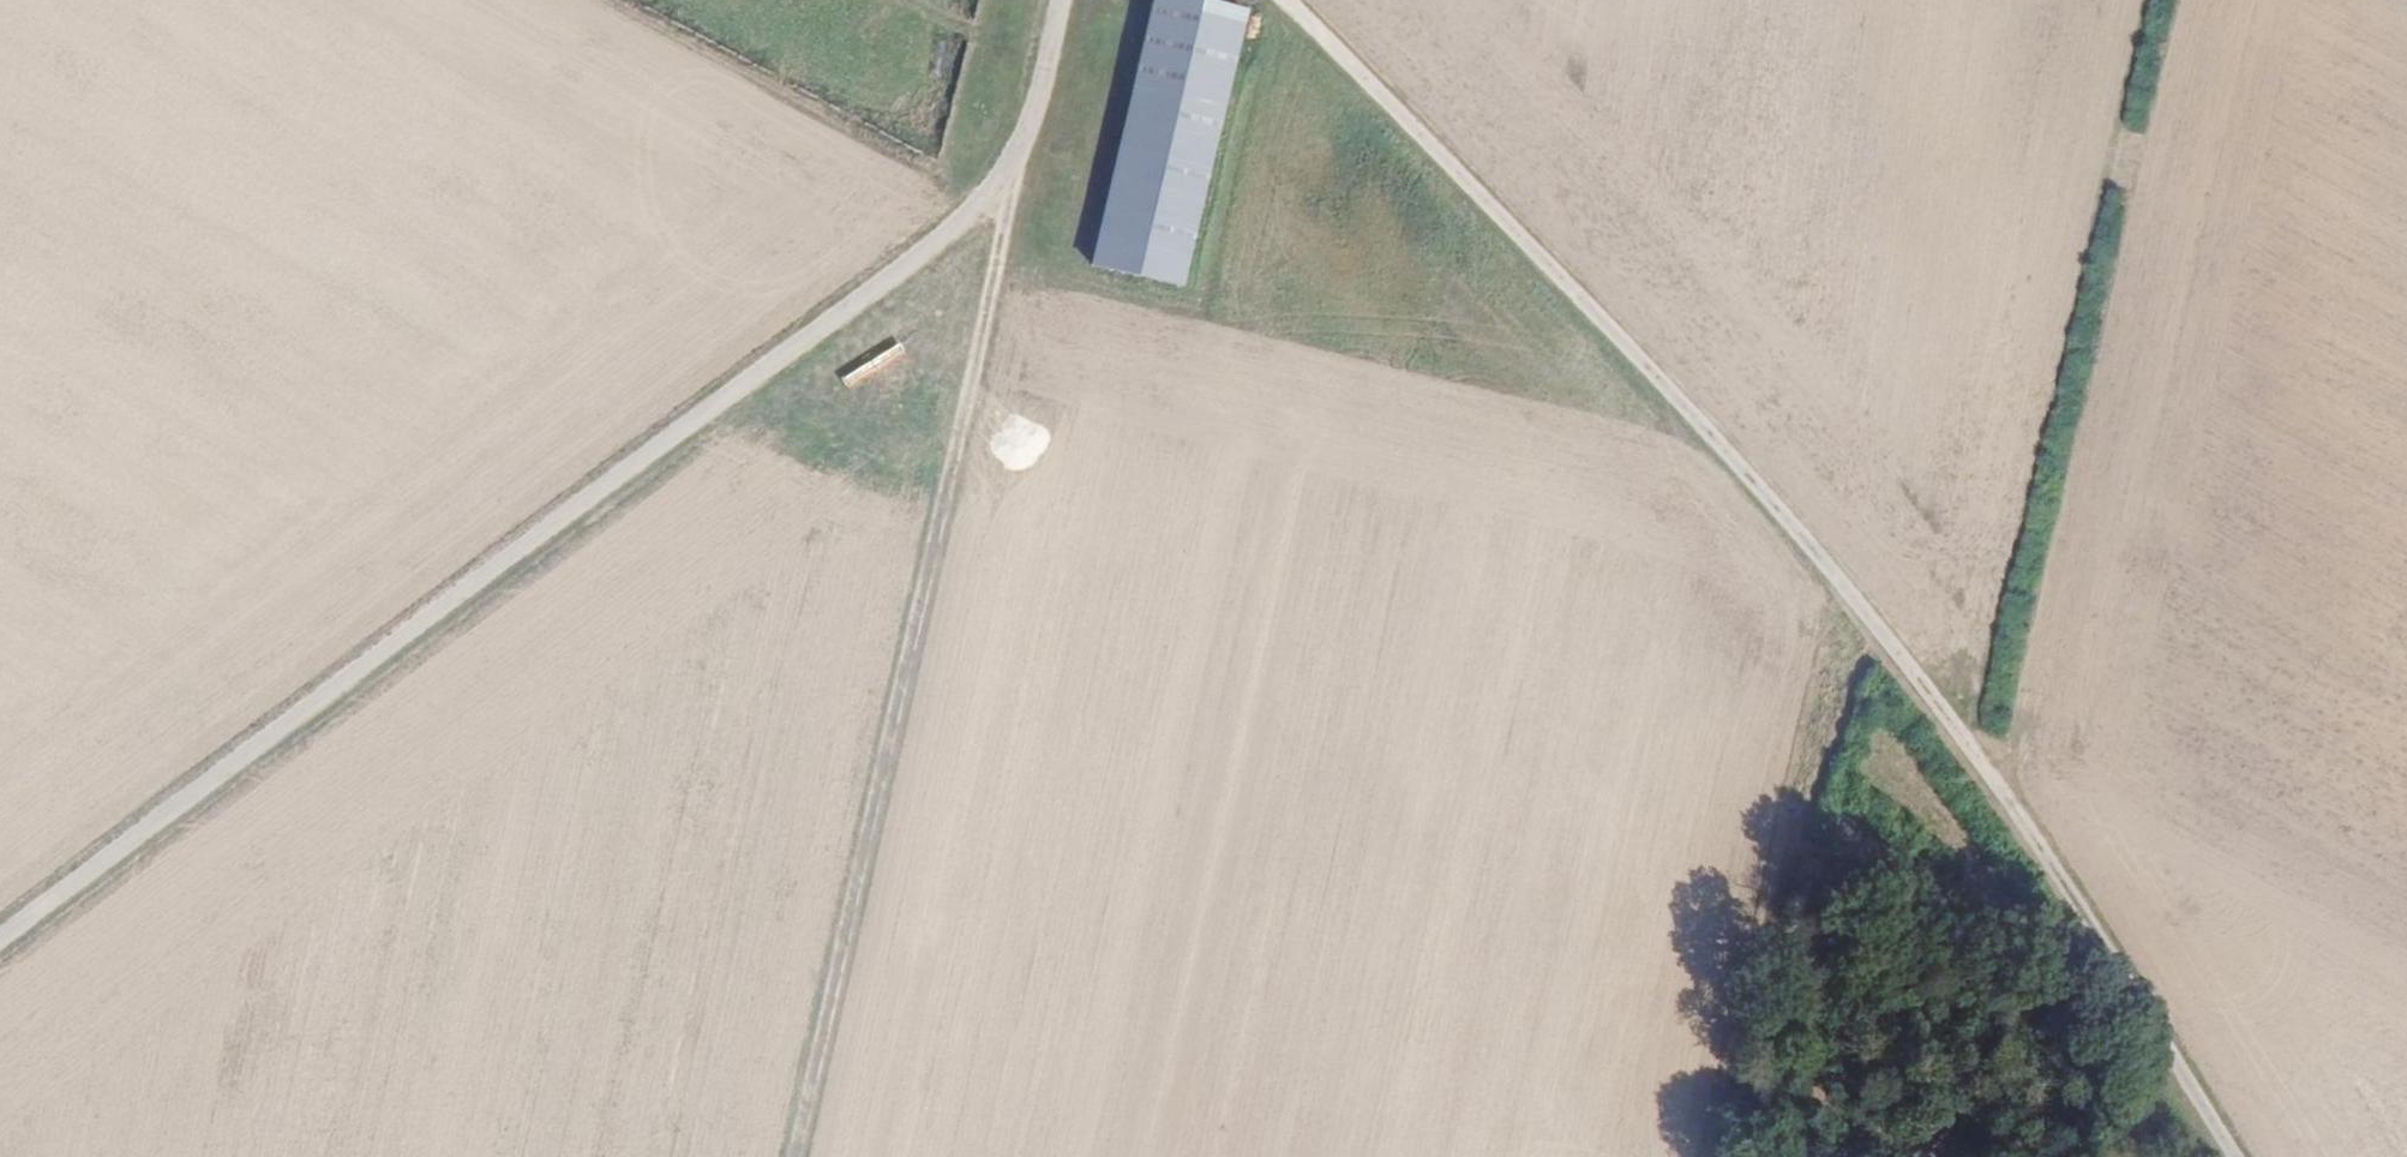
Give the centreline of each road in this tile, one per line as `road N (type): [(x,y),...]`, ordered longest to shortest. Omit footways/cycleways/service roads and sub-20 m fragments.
road 1 (unclassified): [(2230,1156),(2010,801),(1878,628),(1695,414),(1286,0)]
road 2 (unclassified): [(0,944),(979,211),(1038,106),(1064,0)]
road 3 (track): [(794,1156),(1008,206),(1004,178)]

